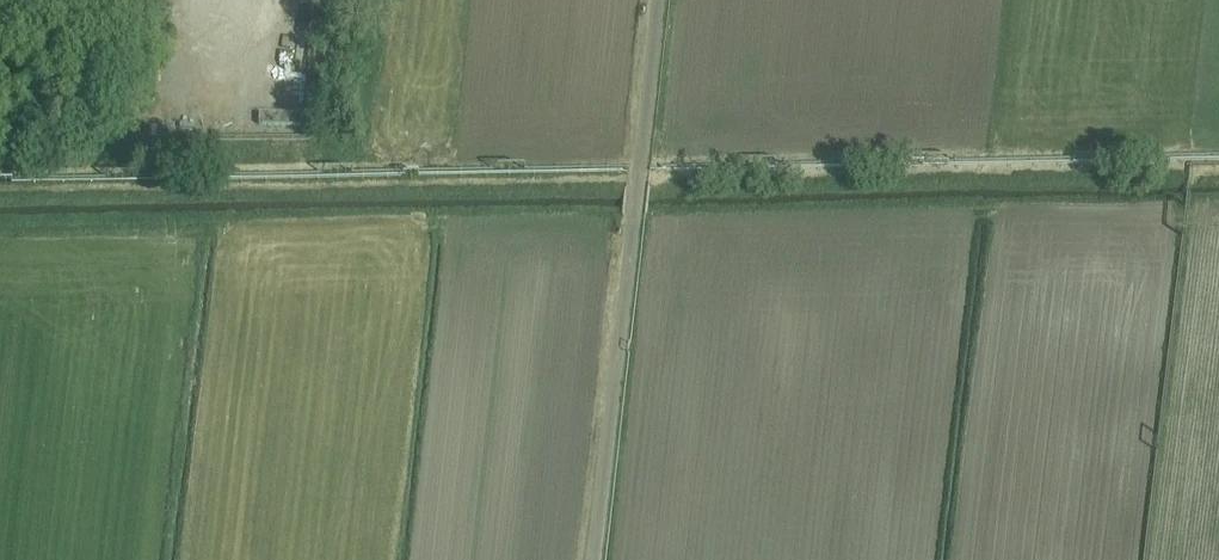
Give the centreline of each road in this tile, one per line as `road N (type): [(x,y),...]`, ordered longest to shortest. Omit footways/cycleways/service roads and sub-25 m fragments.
road 1 (track): [(657,0),(591,559)]

